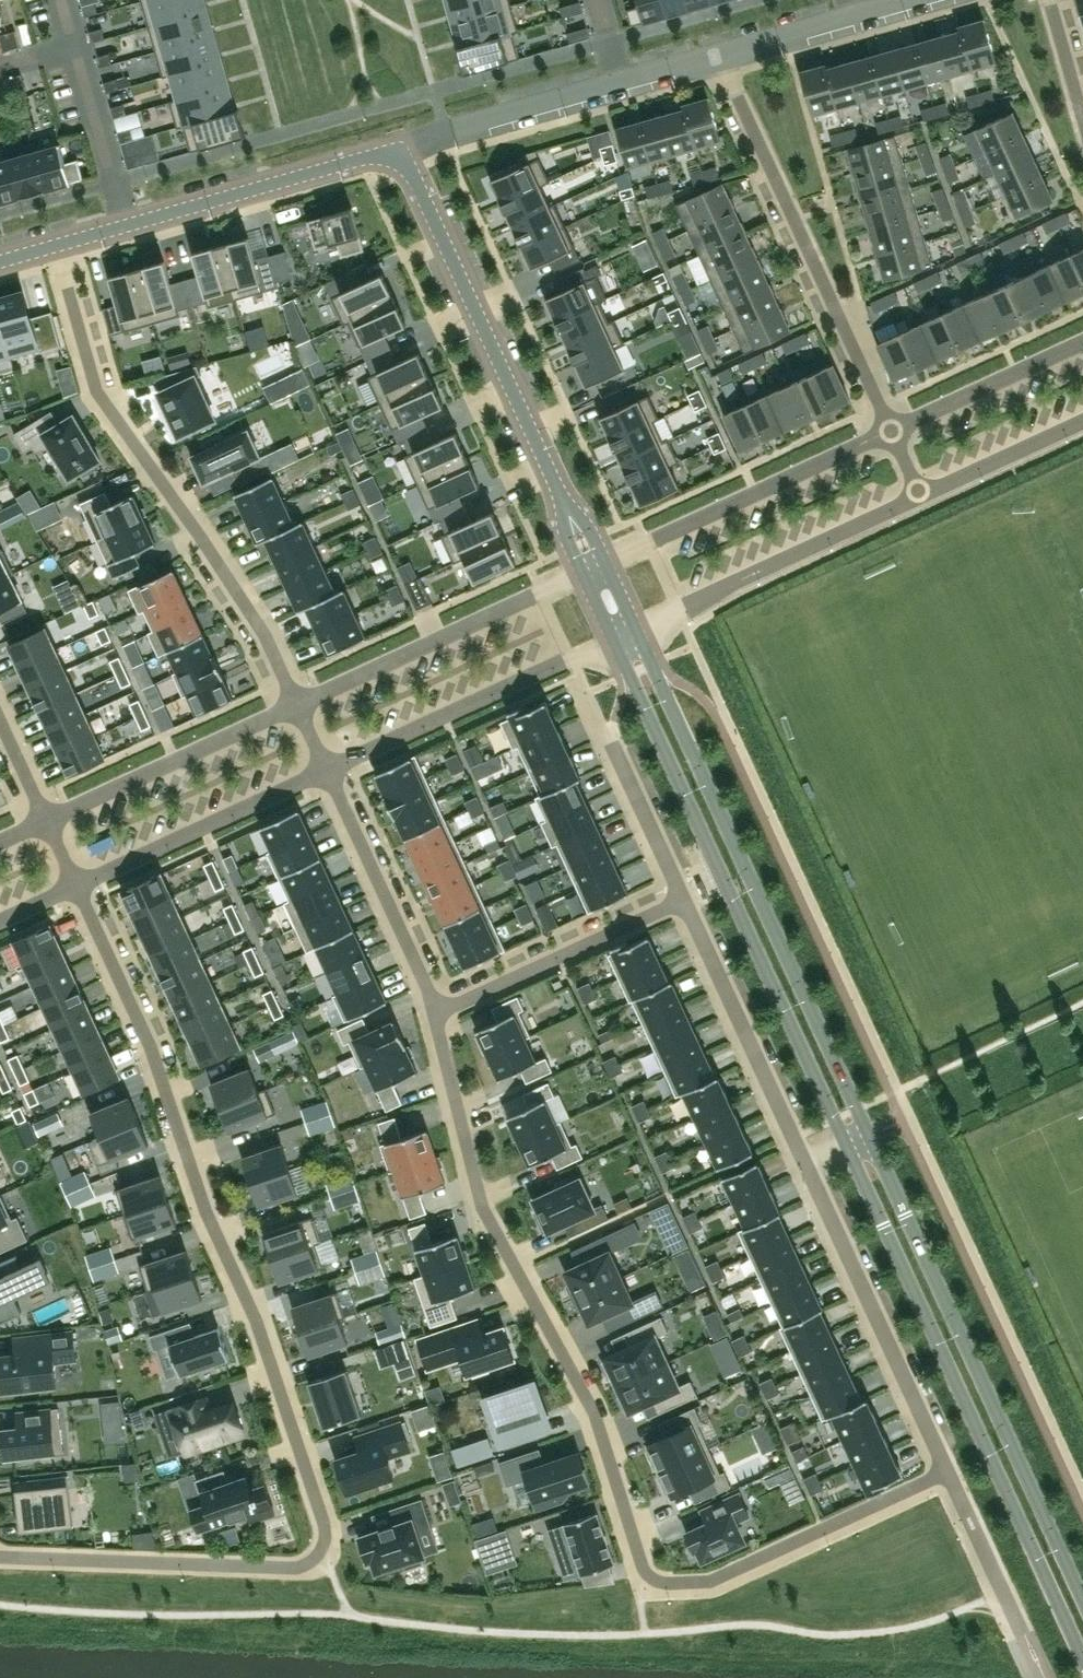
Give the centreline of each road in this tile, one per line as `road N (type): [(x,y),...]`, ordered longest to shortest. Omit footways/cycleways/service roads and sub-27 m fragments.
road 1 (residential): [(807,1164),(948,1471),(710,1580),(656,1580),(645,1569),(593,1408),(482,1208),(436,1011)]
road 2 (residential): [(78,886),(150,1044),(201,1199),(257,1319),(325,1536),(316,1558),(289,1567),(0,1556)]
road 3 (unclassified): [(847,1146),(1082,1658)]
road 4 (unclassified): [(870,1136),(677,719),(624,634)]
road 5 (unclassified): [(624,634),(654,727),(847,1146)]
road 6 (residential): [(54,245),(95,389),(264,631),(298,701)]
road 7 (unclassified): [(1082,1600),(870,1136)]
road 8 (unclassified): [(405,145),(592,566)]
road 9 (residential): [(720,54),(891,430)]
road 10 (residential): [(54,245),(405,145)]
road 11 (residential): [(405,145),(720,54)]
road 12 (residential): [(330,770),(547,670),(515,601)]
road 13 (residential): [(676,526),(708,594),(921,494)]
road 14 (residential): [(685,898),(807,1164)]
road 15 (residential): [(78,886),(330,770)]
road 16 (residential): [(298,701),(47,817)]
road 17 (residential): [(436,1011),(685,898)]
road 18 (residential): [(436,1011),(330,770)]
road 19 (residential): [(515,601),(298,701)]
road 20 (residential): [(891,430),(676,526)]
road 21 (residential): [(1082,341),(891,430)]
road 22 (residential): [(720,54),(910,0)]
road 23 (residential): [(921,494),(1082,420)]
road 24 (residential): [(609,742),(685,898)]

